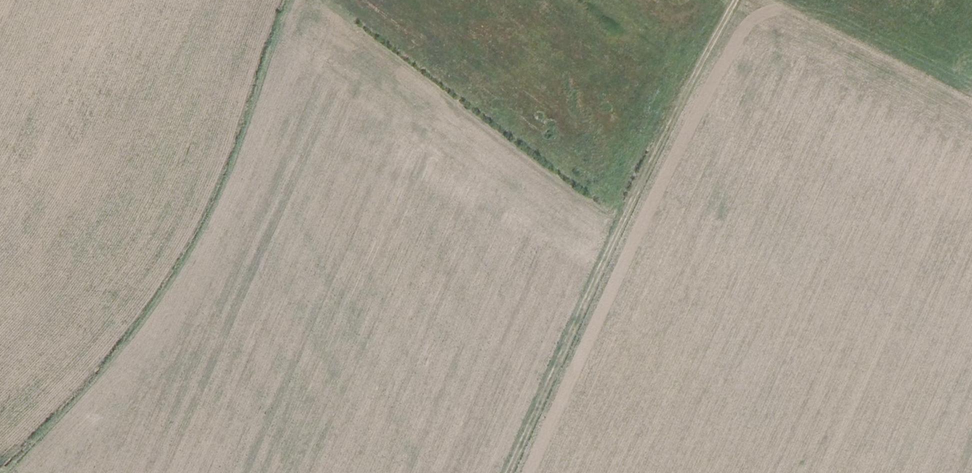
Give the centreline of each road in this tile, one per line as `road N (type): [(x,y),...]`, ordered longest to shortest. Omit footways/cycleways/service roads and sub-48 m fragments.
road 1 (track): [(509,472),(616,219),(736,0)]

